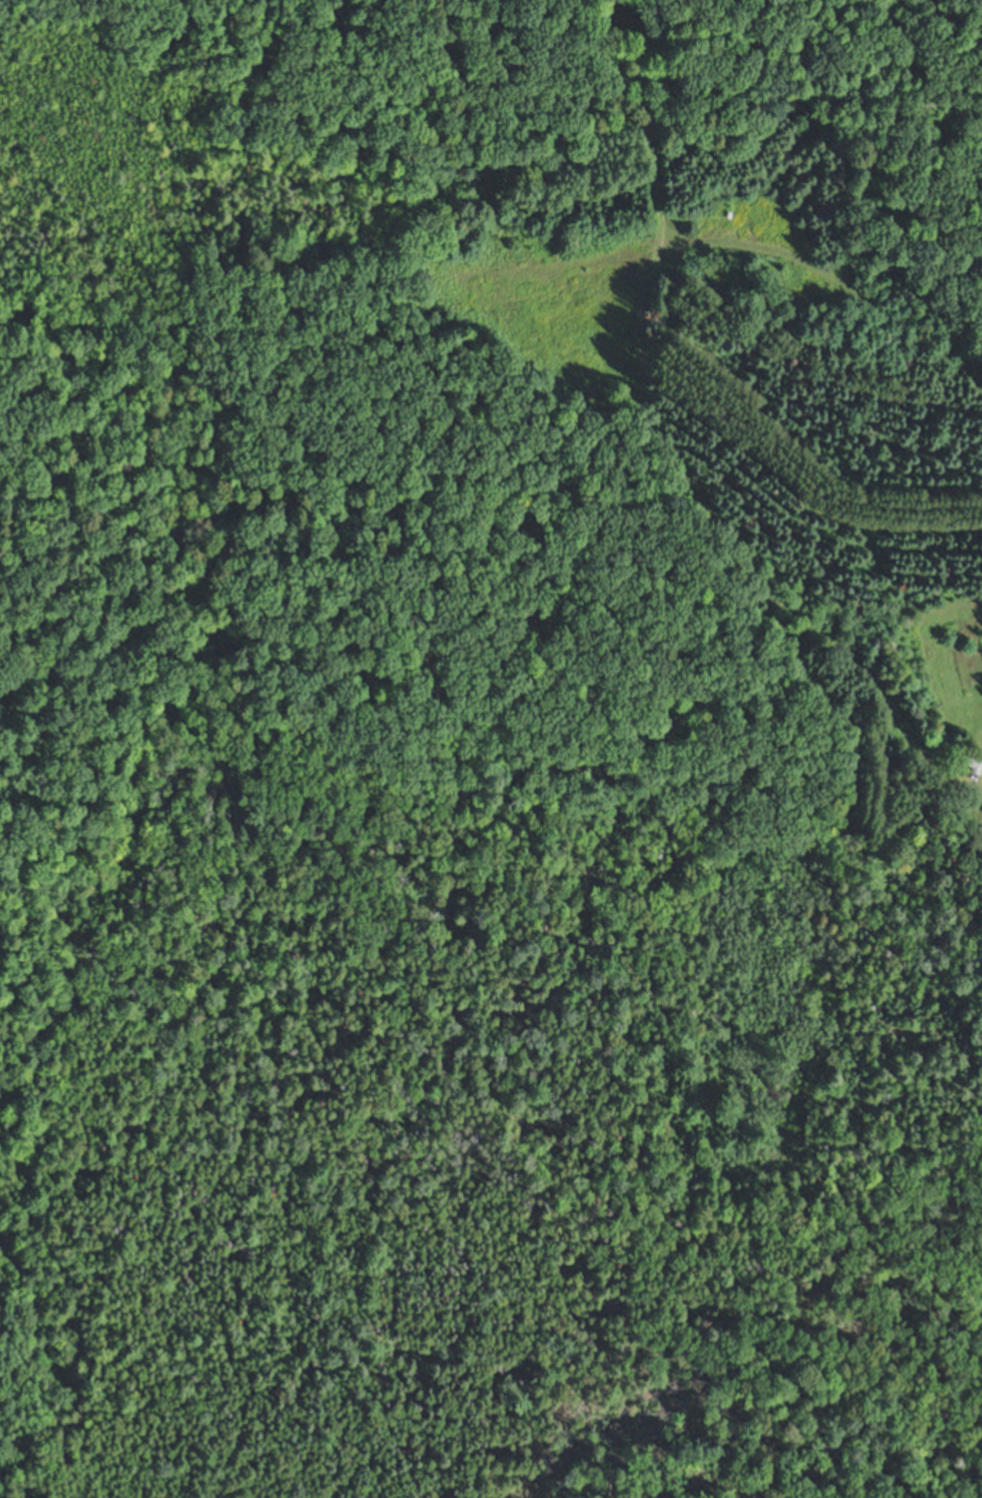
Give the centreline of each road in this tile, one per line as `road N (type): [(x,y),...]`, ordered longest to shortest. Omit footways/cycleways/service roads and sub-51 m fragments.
road 1 (residential): [(981,787),(942,785),(916,765),(858,677),(722,559),(659,459),(633,388),(626,332),(650,242),(641,118),(618,72),(606,0)]

